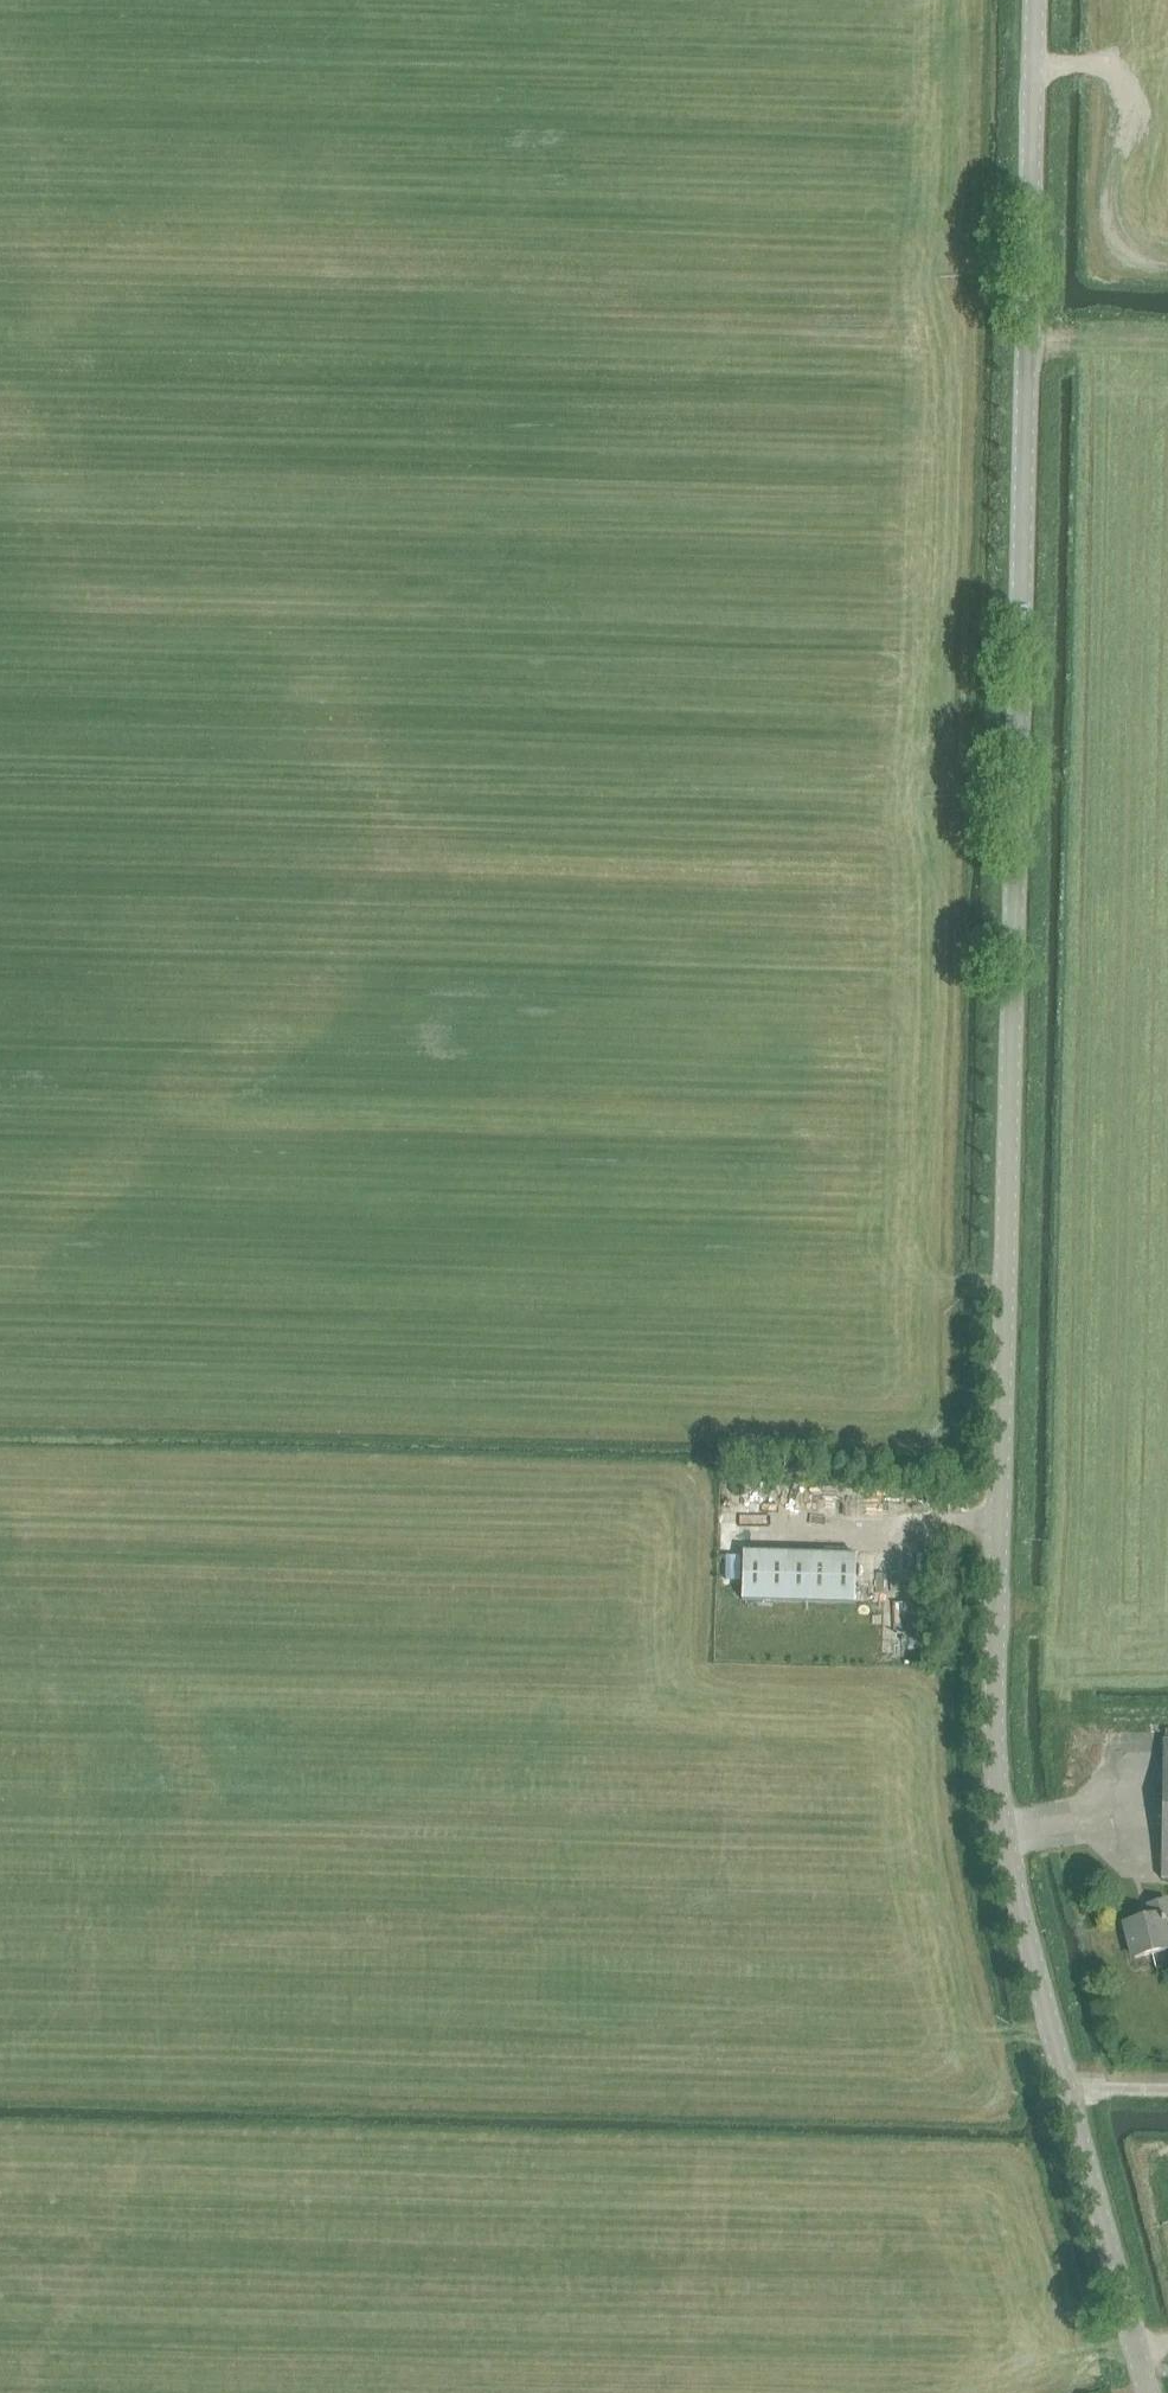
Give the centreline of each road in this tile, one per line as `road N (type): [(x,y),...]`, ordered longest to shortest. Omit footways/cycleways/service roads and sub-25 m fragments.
road 1 (tertiary): [(1149,2392),(1006,1838),(994,1744),(1036,0)]

